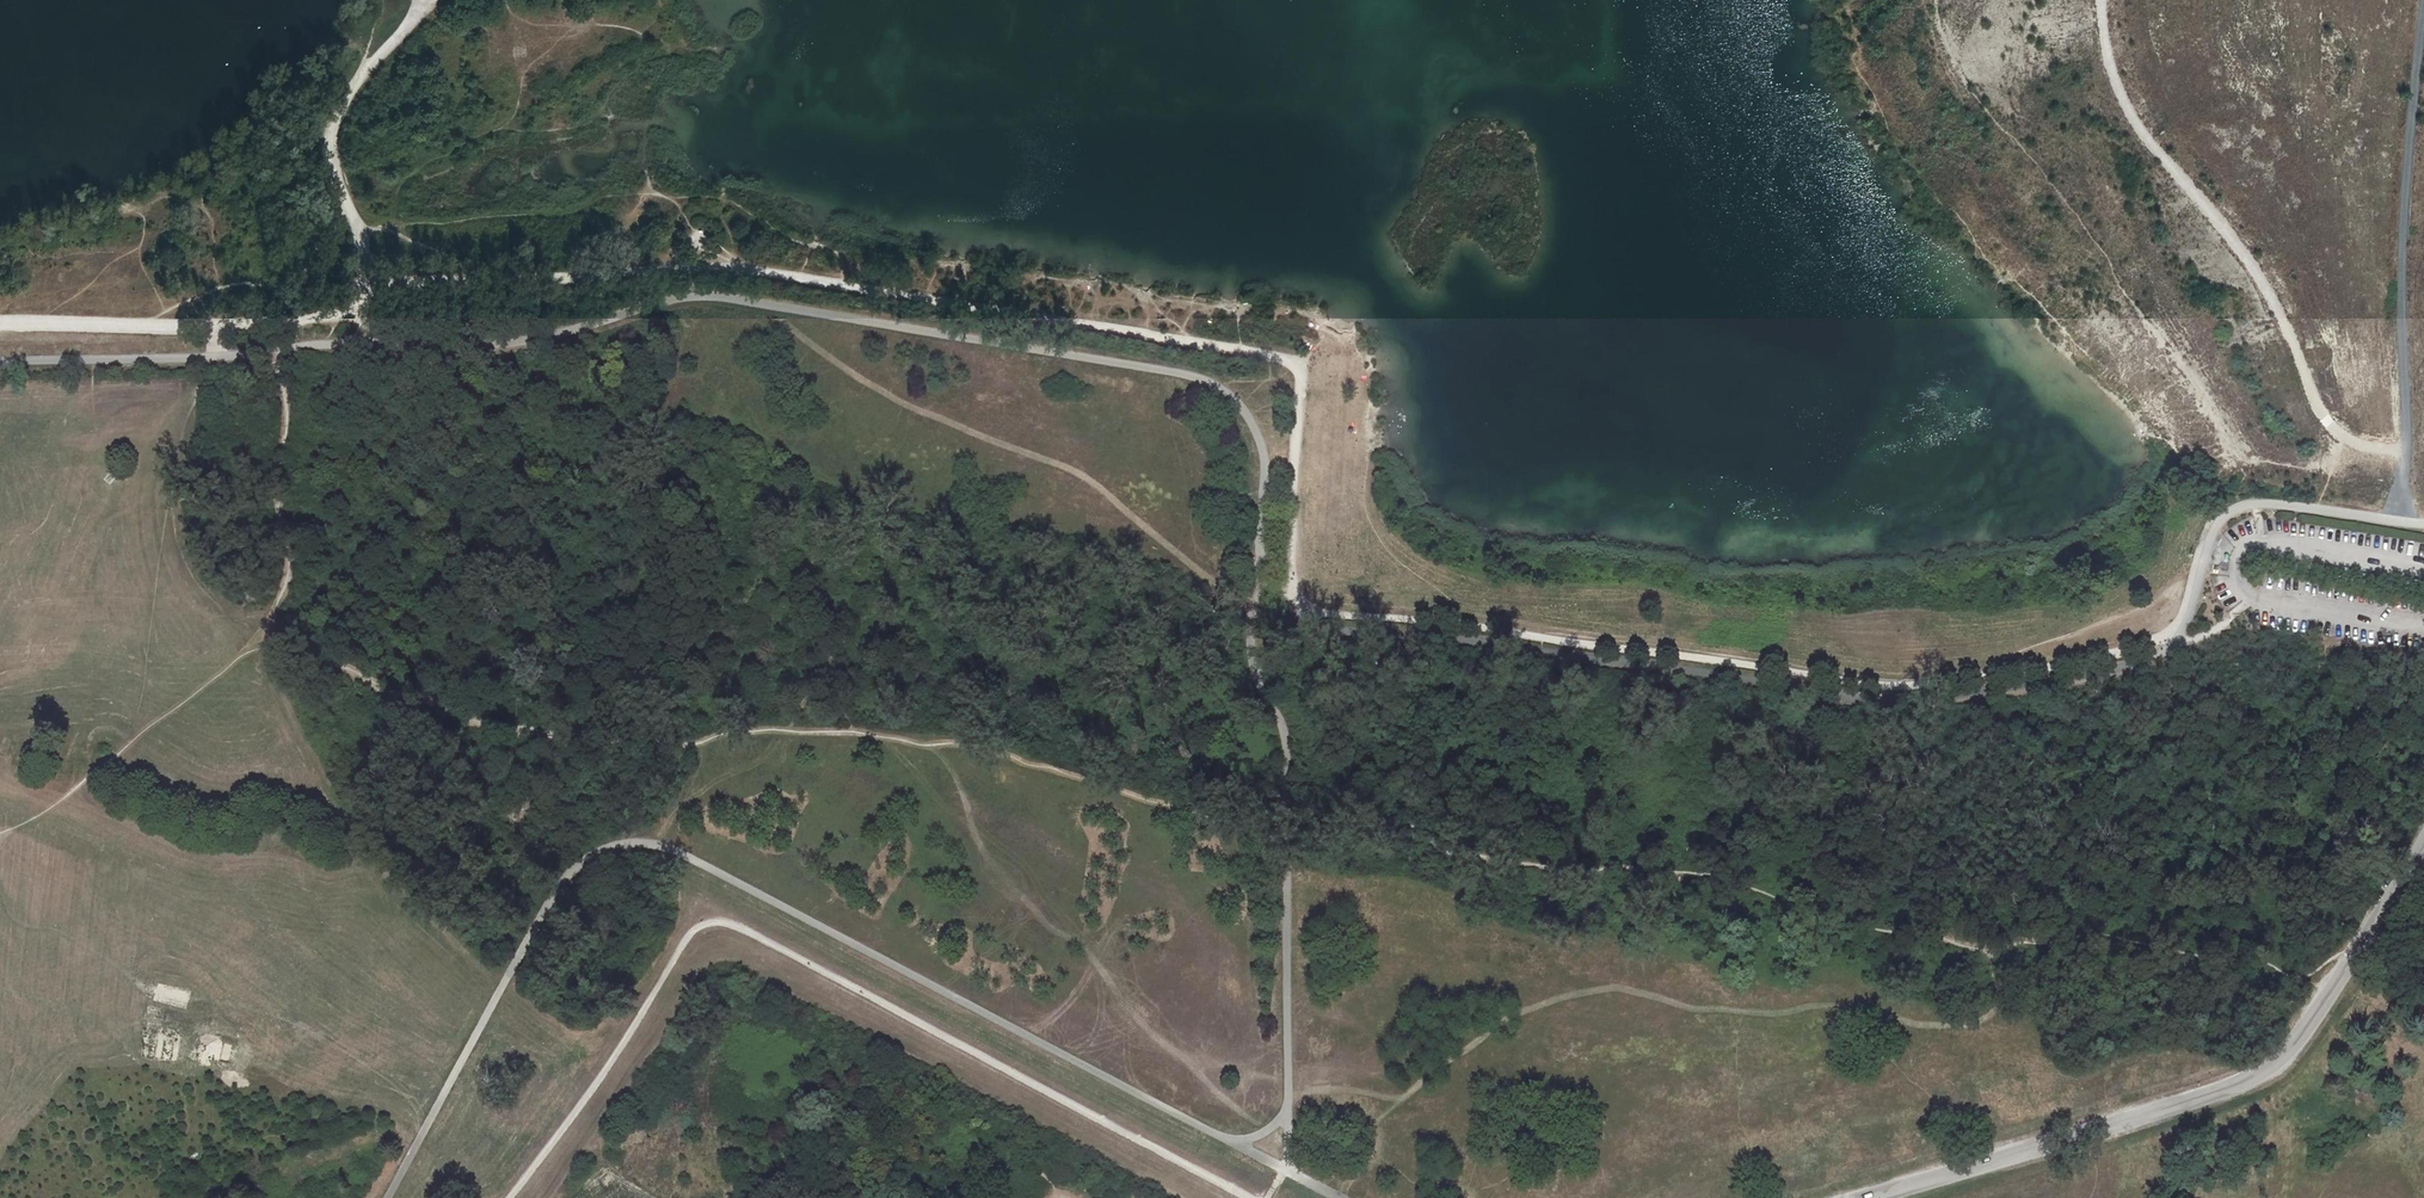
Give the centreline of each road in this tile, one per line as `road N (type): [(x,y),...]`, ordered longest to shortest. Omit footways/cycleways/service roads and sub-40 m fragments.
road 1 (unclassified): [(2423,842),(2288,1051),(2255,1079),(1870,1197)]

